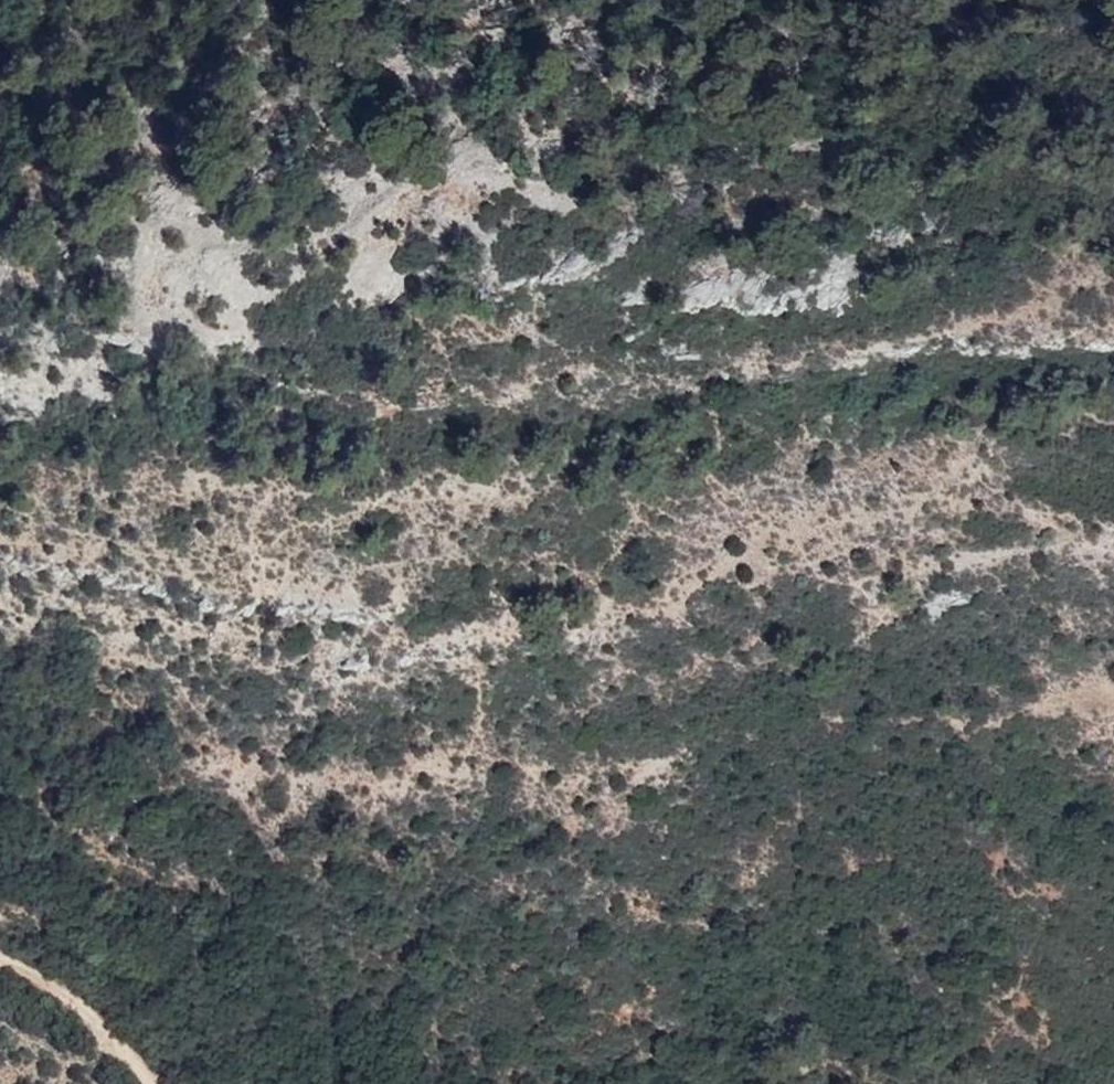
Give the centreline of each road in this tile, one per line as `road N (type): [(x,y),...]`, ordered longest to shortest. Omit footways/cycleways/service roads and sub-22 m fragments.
road 1 (track): [(0,982),(143,1083)]

